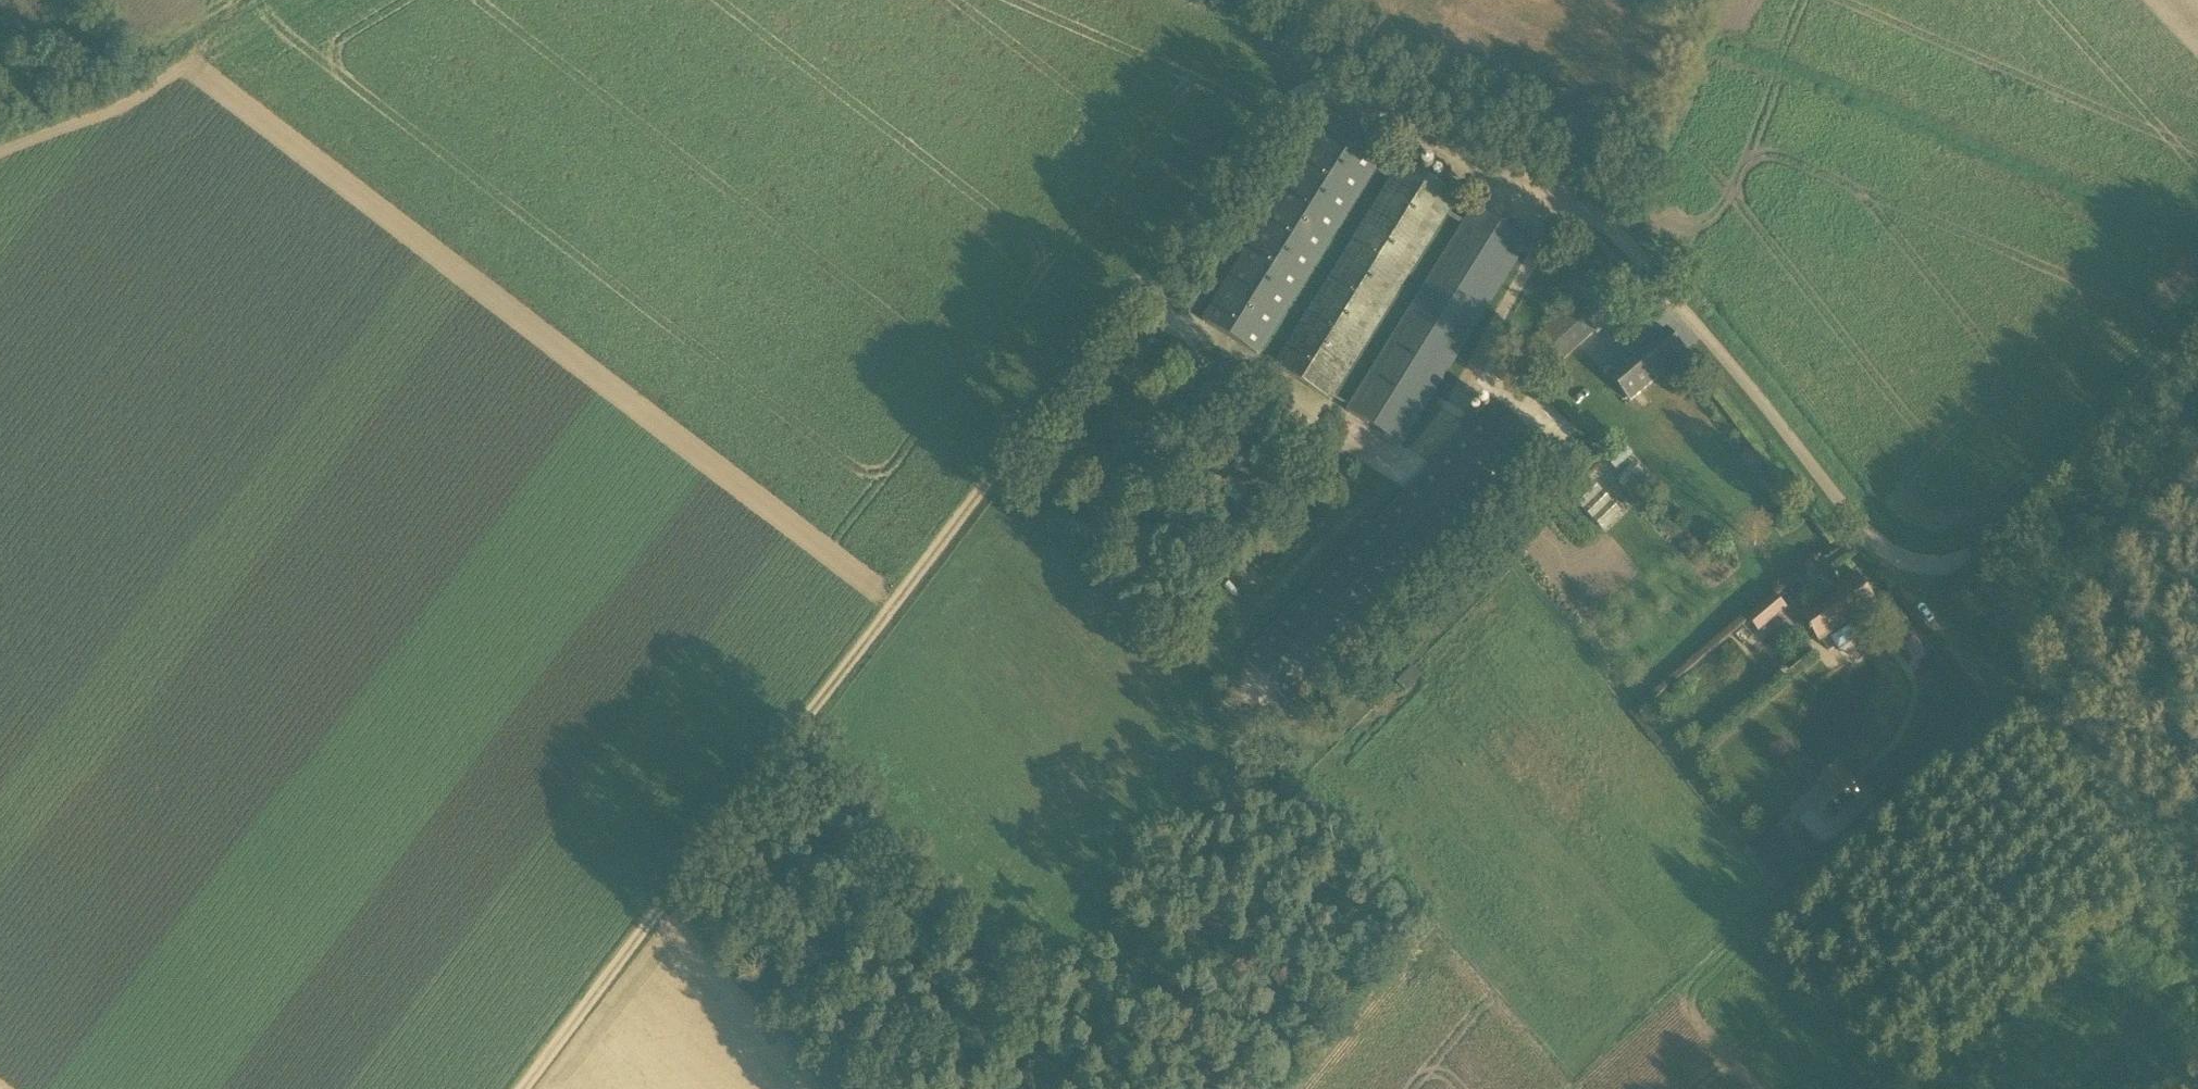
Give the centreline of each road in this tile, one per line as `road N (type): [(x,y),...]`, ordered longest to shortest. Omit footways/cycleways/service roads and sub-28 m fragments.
road 1 (unclassified): [(1232,175),(1301,104),(1344,92),(1612,221),(1847,513),(1871,537),(1913,557),(1965,552),(1995,533),(2197,327)]
road 2 (track): [(520,1088),(1232,175)]
road 3 (track): [(1344,92),(1276,17),(1238,0)]

